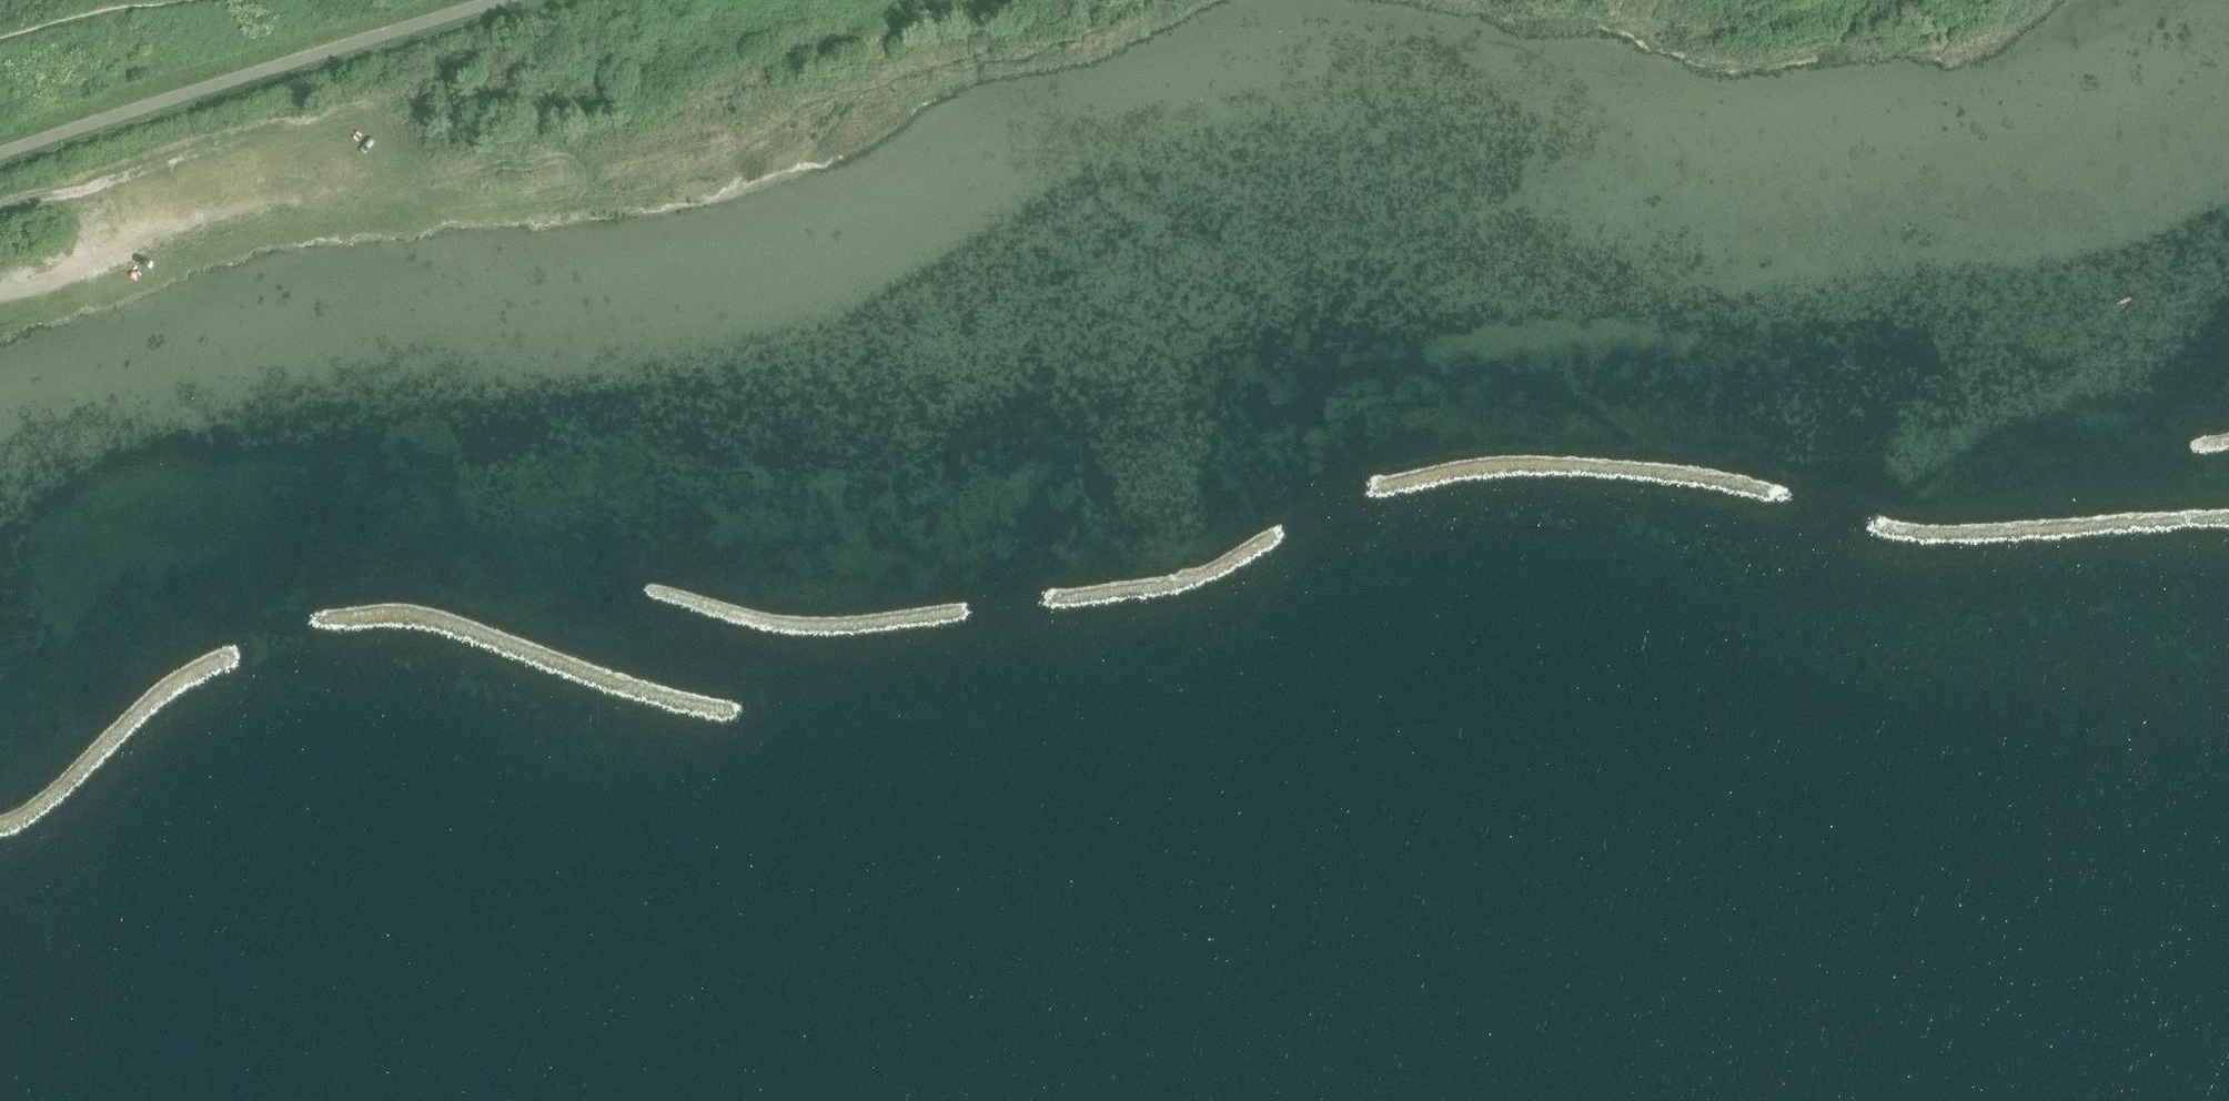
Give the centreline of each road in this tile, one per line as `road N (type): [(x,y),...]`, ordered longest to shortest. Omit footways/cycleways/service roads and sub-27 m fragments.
road 1 (track): [(0,209),(381,101)]

